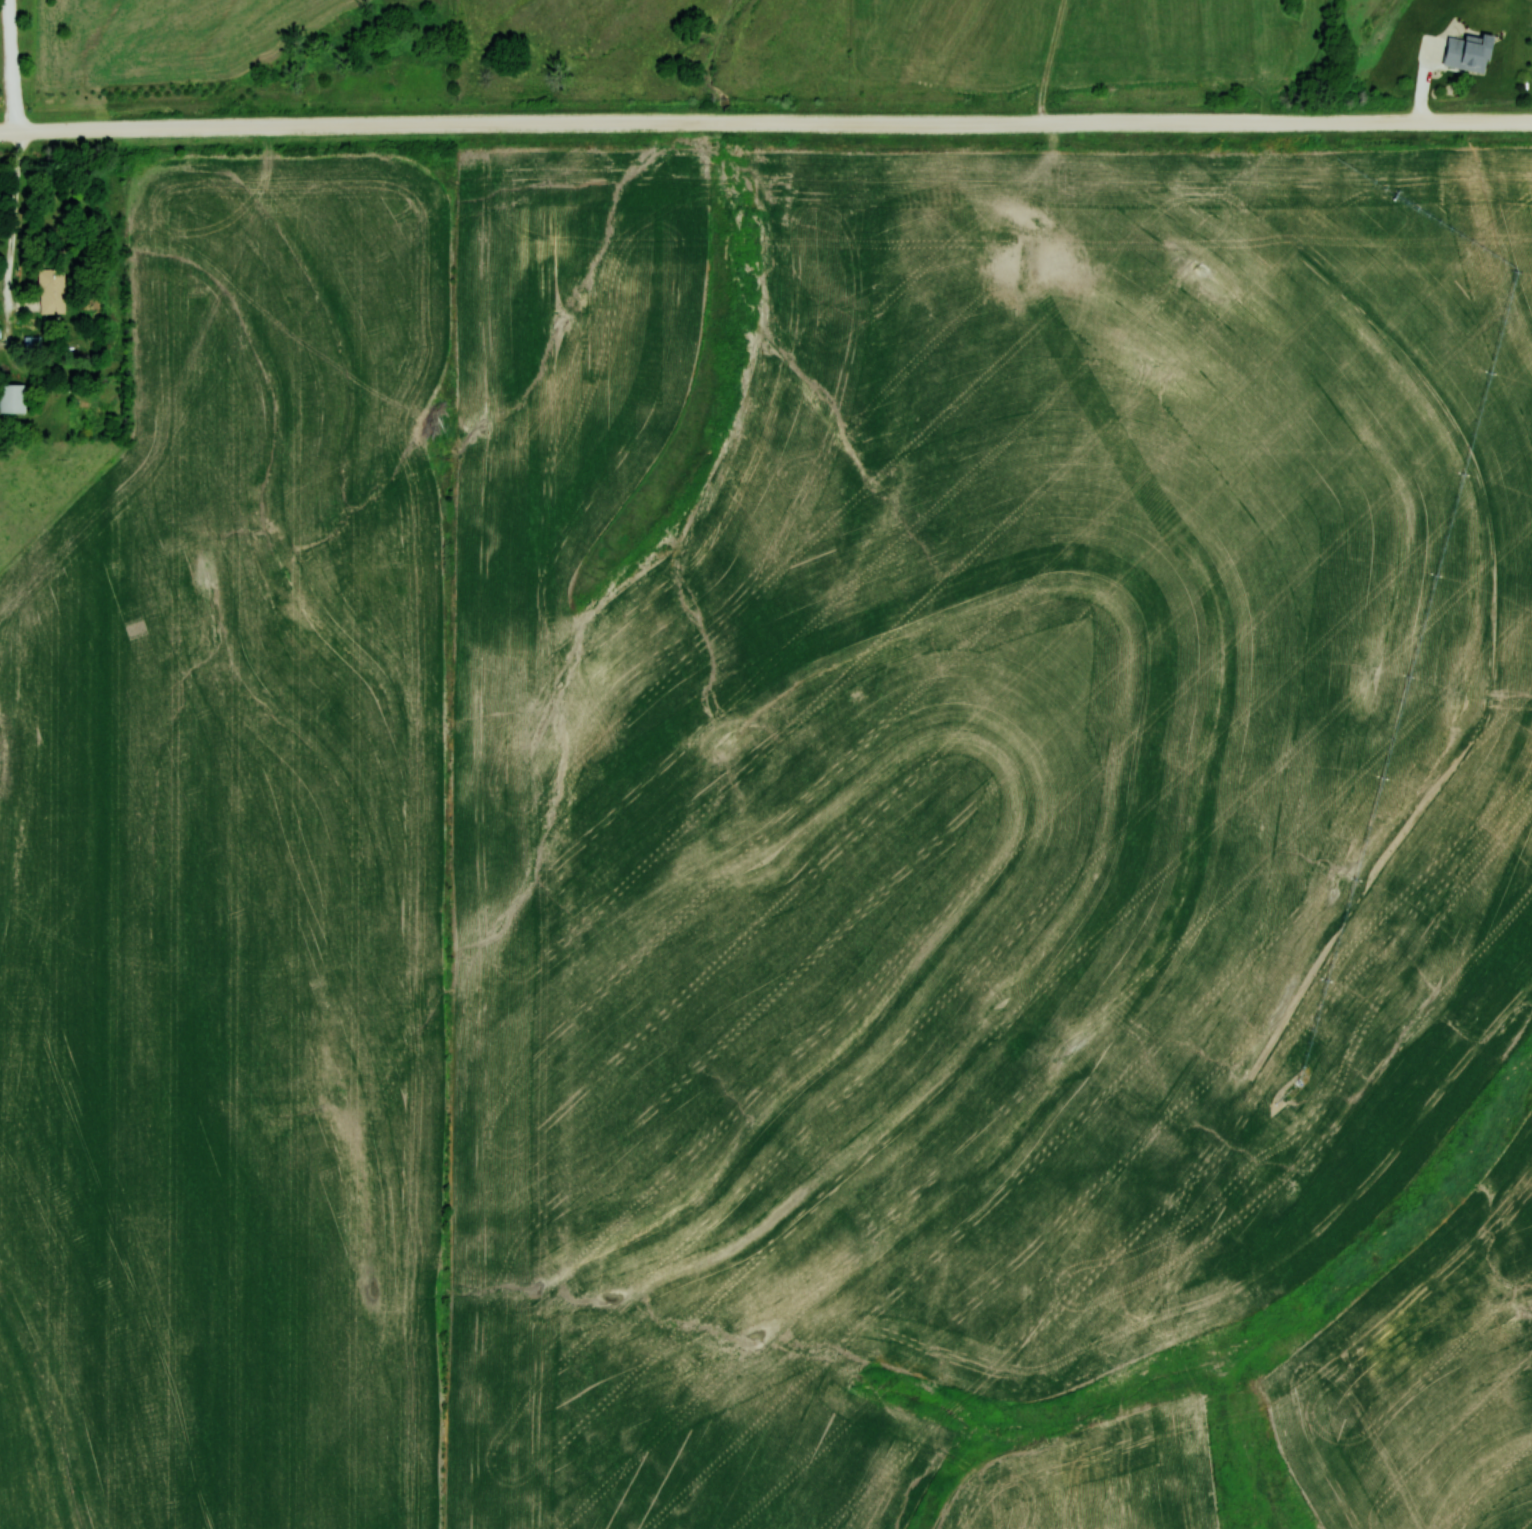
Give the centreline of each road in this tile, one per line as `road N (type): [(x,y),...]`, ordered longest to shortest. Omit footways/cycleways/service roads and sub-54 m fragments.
road 1 (residential): [(0,133),(455,124),(1531,122)]

